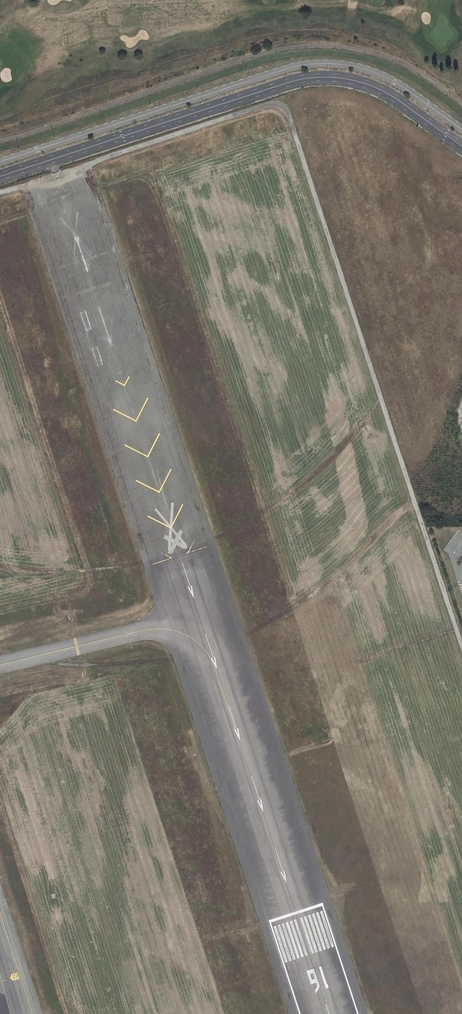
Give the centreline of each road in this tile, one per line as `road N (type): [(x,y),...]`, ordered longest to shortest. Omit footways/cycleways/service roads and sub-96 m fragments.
road 1 (tertiary): [(0,176),(312,77),(385,92),(461,147)]

